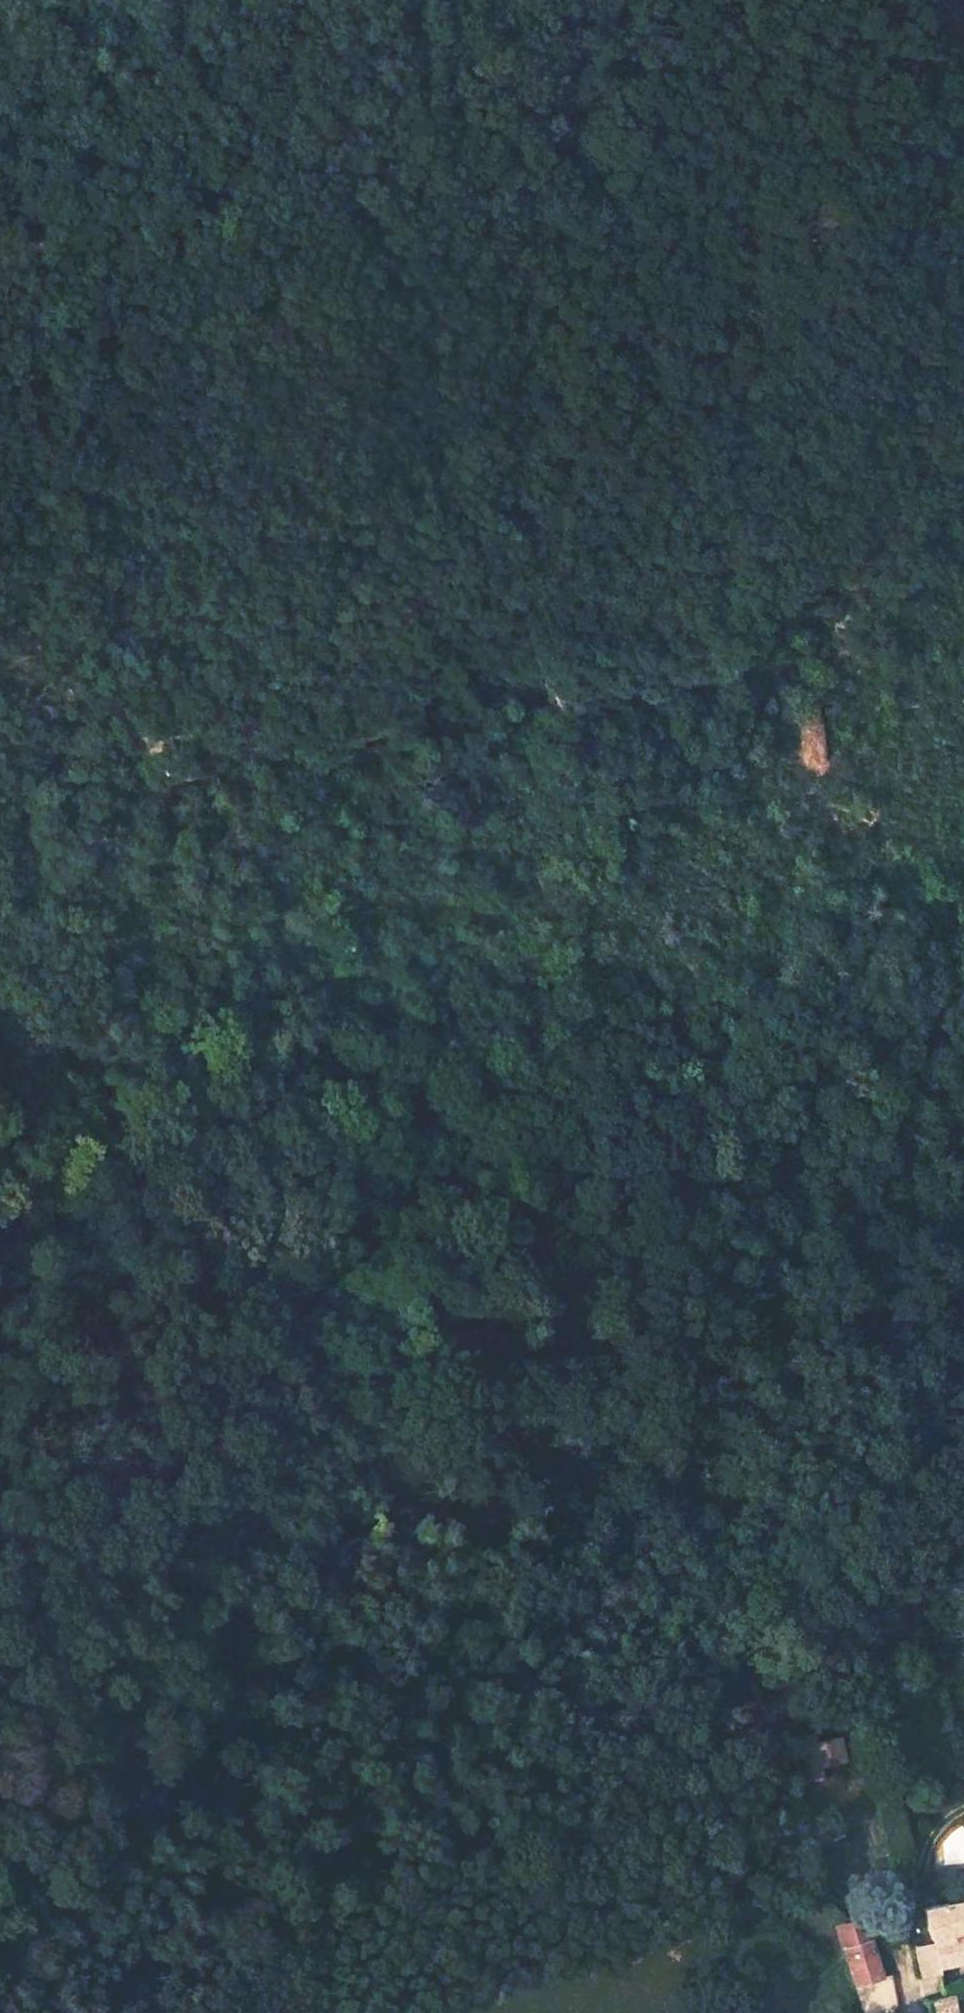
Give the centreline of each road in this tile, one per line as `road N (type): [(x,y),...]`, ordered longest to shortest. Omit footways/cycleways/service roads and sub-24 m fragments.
road 1 (track): [(541,0),(295,143),(117,228),(0,255)]

